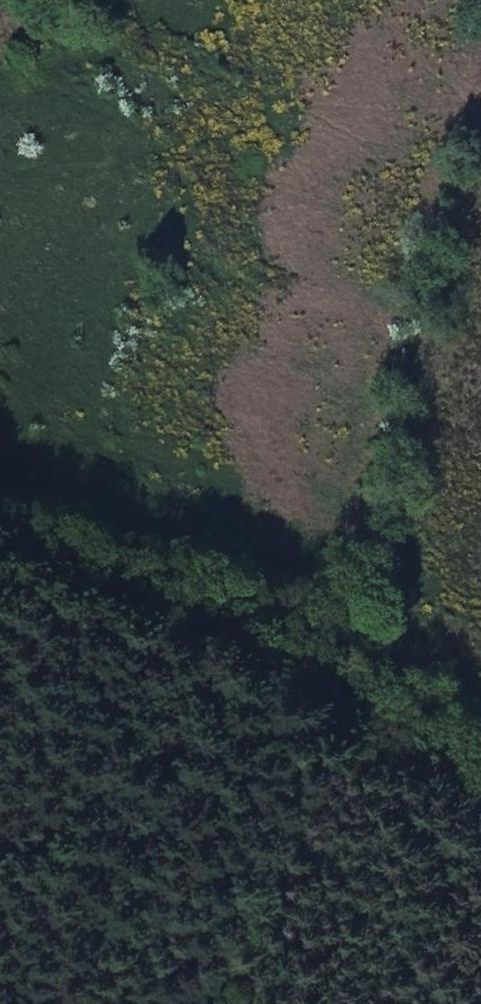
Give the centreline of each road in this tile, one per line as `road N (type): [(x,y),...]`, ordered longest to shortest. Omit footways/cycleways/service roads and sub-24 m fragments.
road 1 (track): [(0,507),(480,784)]

